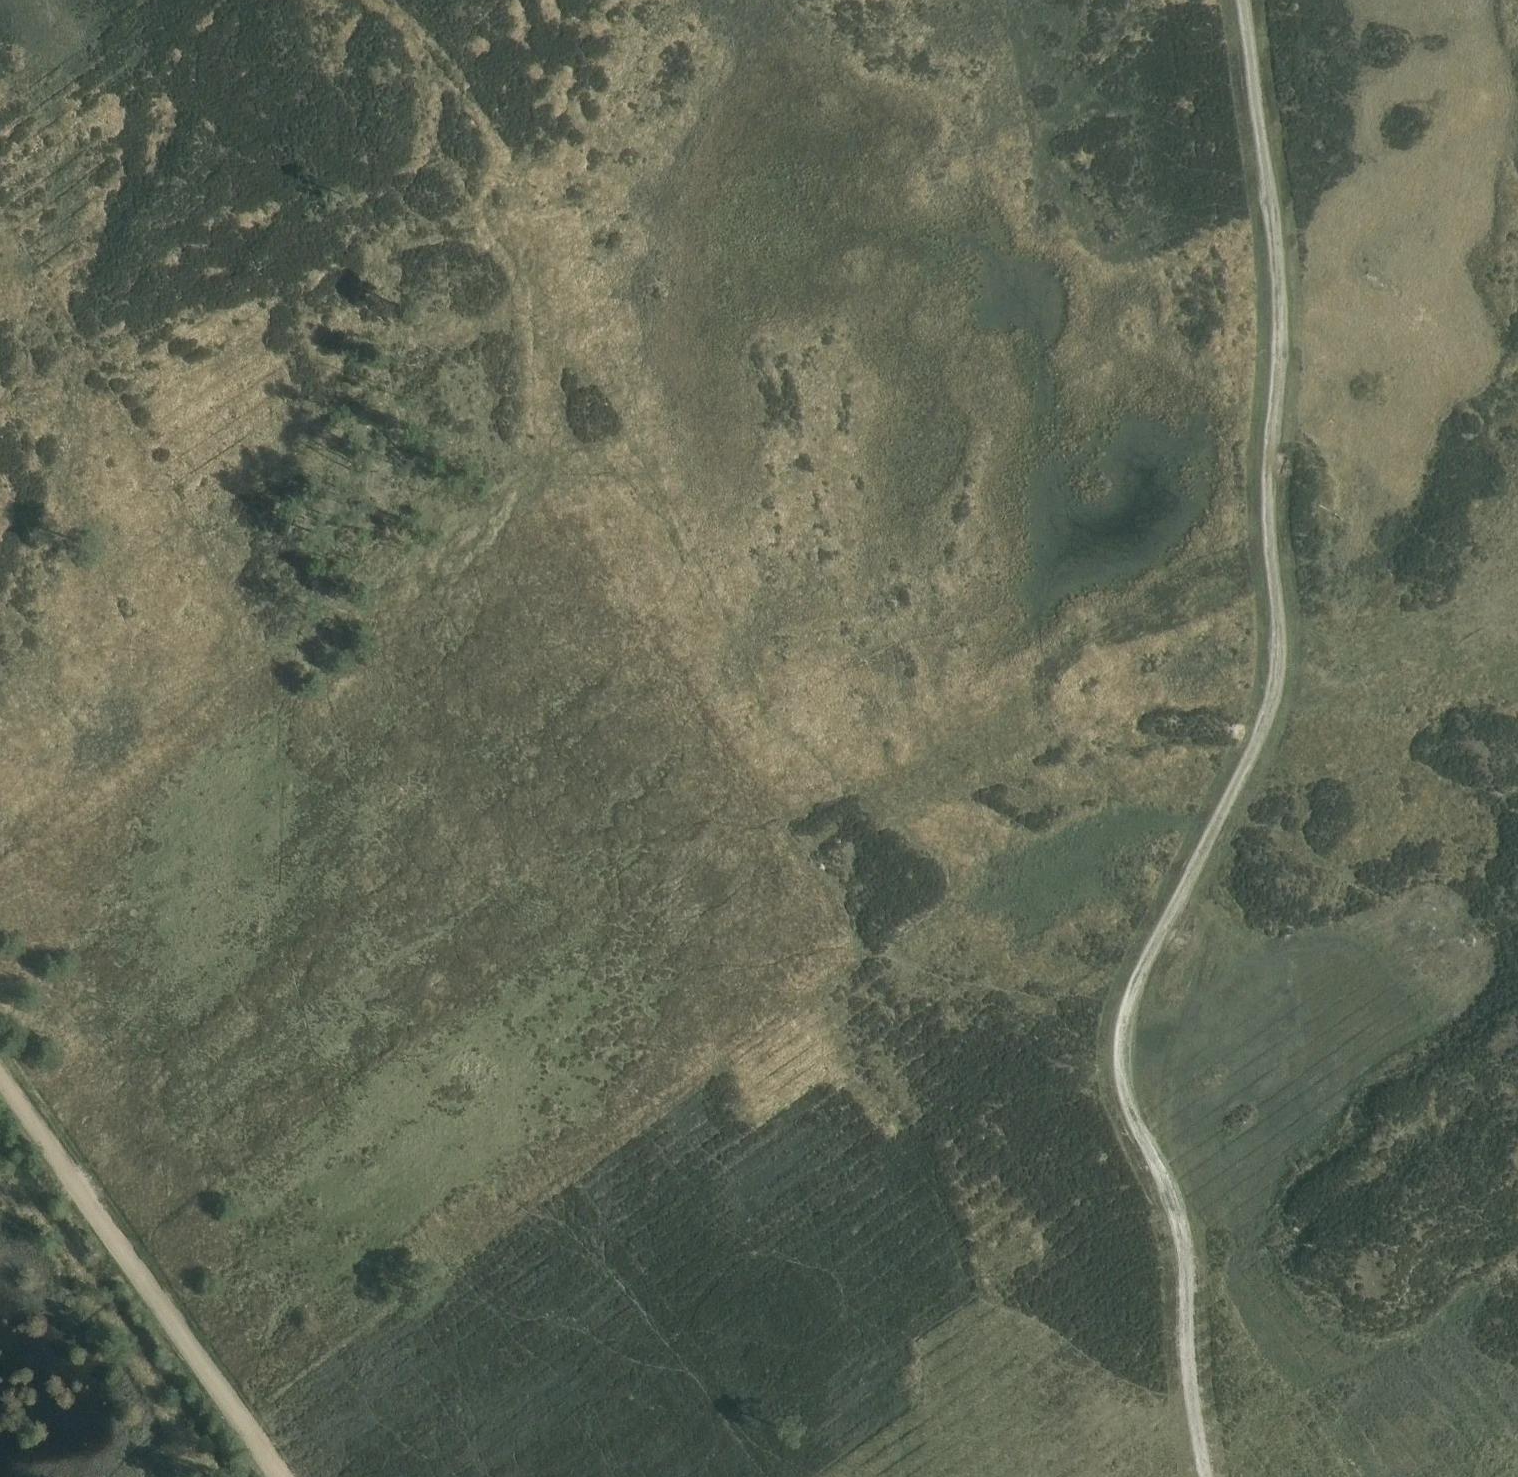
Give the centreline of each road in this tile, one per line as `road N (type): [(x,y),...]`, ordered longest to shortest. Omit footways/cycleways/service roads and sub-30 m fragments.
road 1 (track): [(1243,0),(1278,201),(1284,348),(1272,541),(1288,688),(1269,754),(1146,1005),(1127,1079),(1185,1226),(1187,1352),(1209,1476)]

